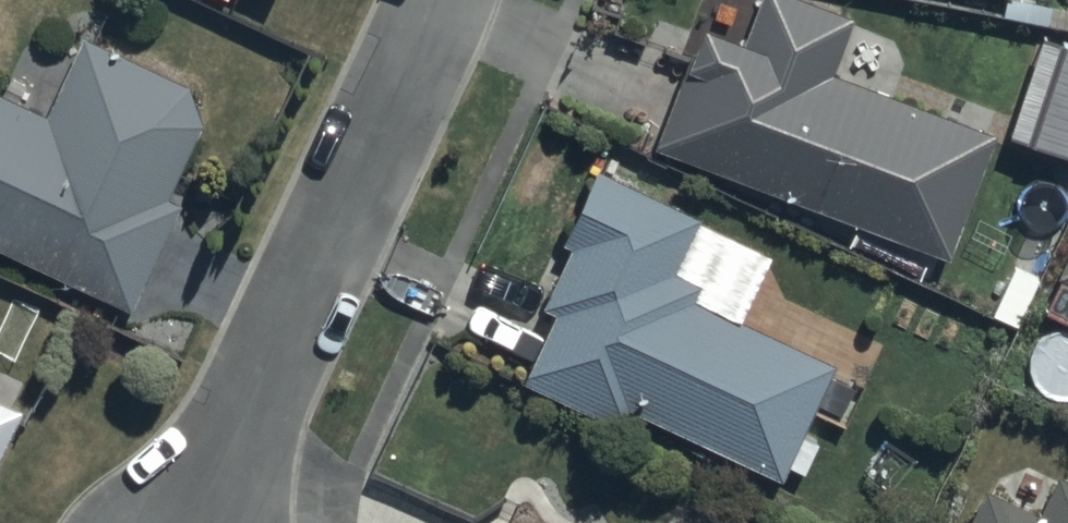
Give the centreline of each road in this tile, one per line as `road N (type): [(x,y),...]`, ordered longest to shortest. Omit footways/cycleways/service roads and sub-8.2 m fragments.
road 1 (residential): [(425,0),(188,522)]

